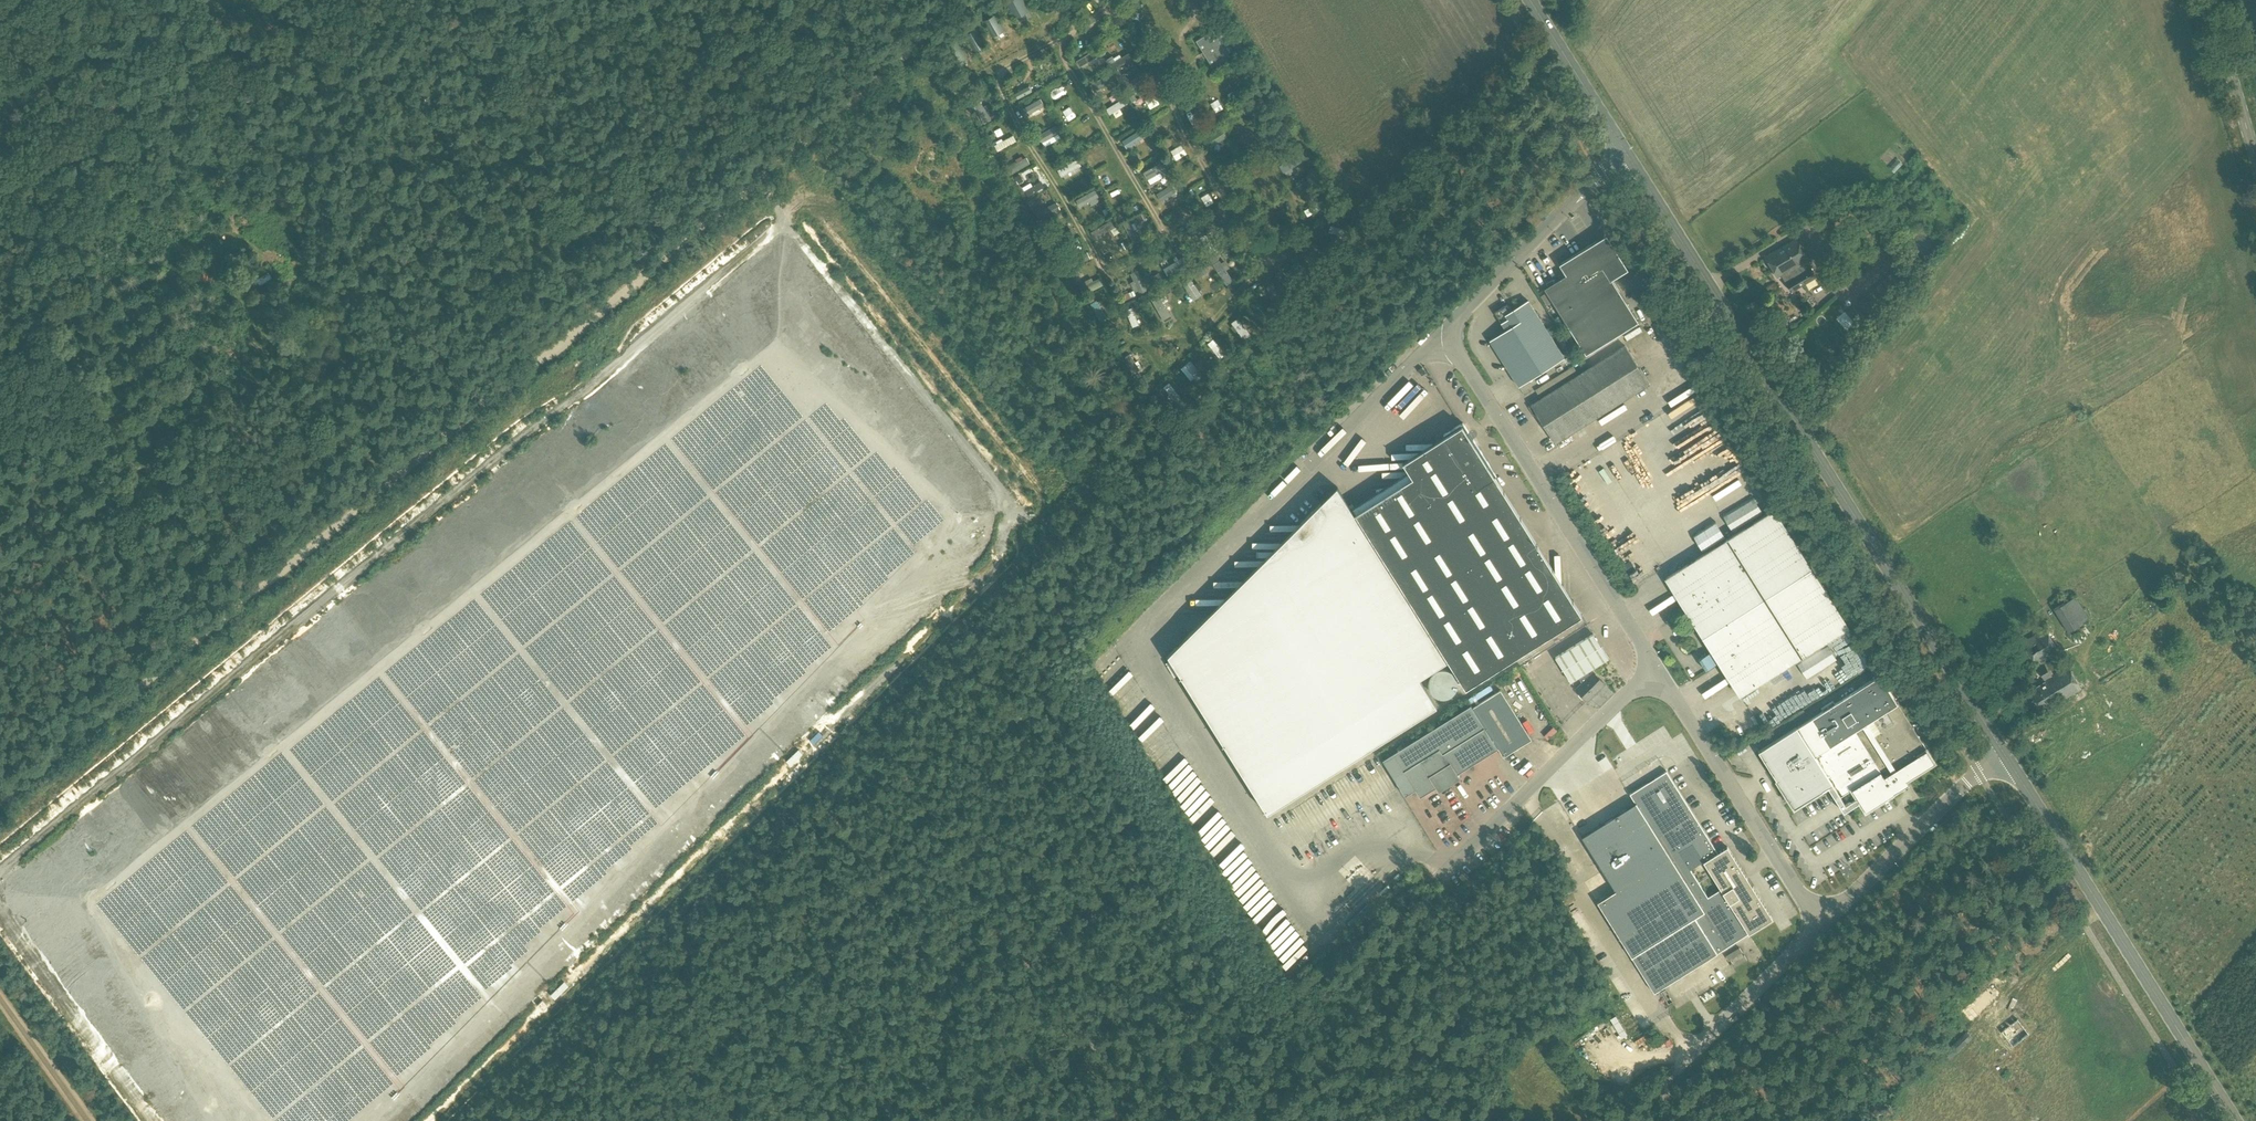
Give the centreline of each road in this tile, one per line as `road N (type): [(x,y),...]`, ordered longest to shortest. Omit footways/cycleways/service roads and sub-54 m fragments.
road 1 (unclassified): [(0,803),(775,169),(952,0)]
road 2 (secondary): [(2003,754),(1625,152)]
road 3 (unclassified): [(1127,648),(1450,319)]
road 4 (secondary): [(2234,1120),(2003,754)]
road 5 (unclassified): [(1655,662),(1450,319)]
road 6 (unclassified): [(1820,921),(1655,662)]
road 7 (unclassified): [(1436,873),(1655,662)]
road 8 (unclassified): [(1673,1120),(1666,1092),(1679,1065),(1820,921)]
road 9 (unclassified): [(1820,921),(2003,754)]
road 10 (unclassified): [(1450,319),(1625,152)]
road 11 (secondary): [(1625,152),(1530,0)]
road 12 (secondary): [(2255,162),(2210,0)]

